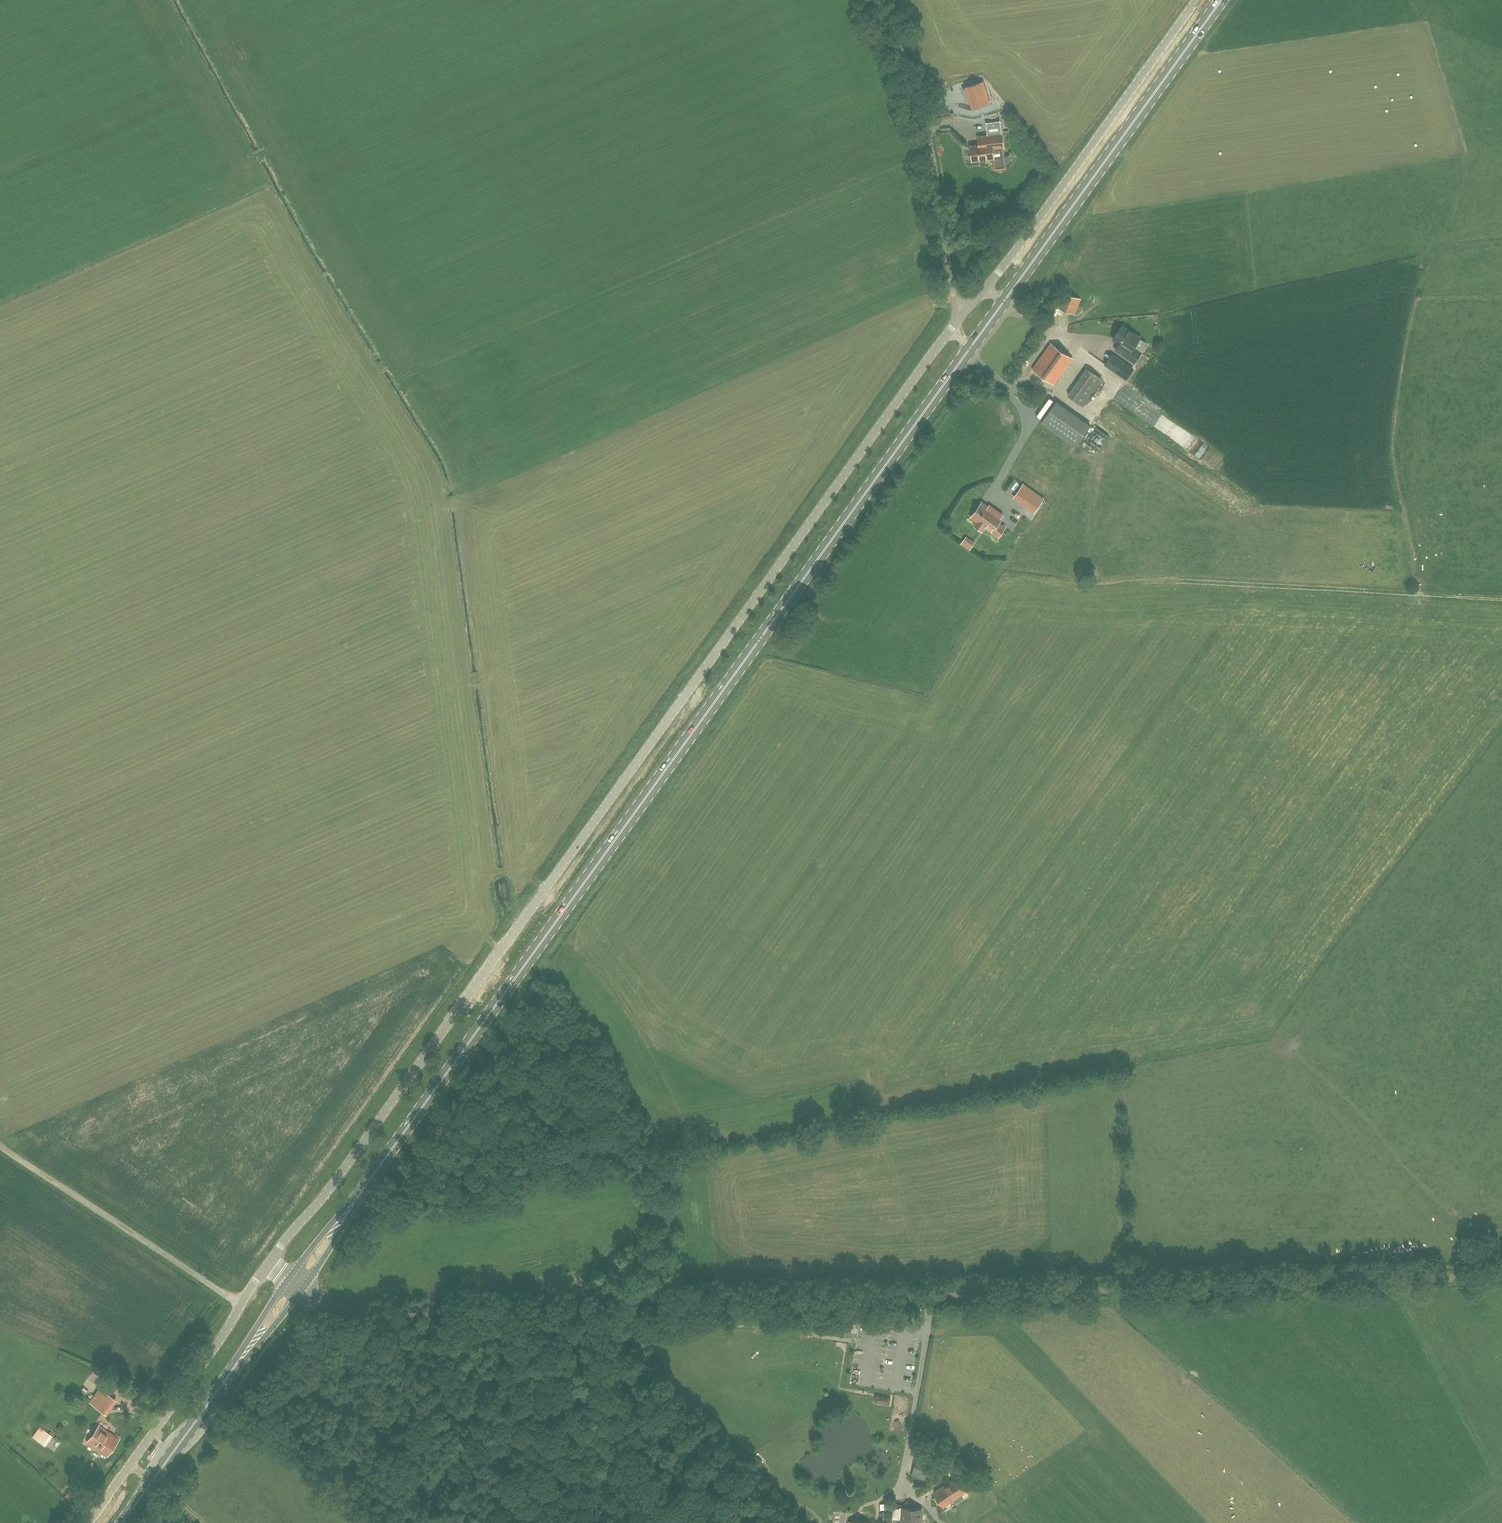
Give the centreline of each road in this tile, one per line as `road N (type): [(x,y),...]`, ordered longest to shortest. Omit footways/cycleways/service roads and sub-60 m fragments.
road 1 (primary): [(301,1285),(971,347)]
road 2 (unclassified): [(276,1266),(950,331)]
road 3 (unclassified): [(301,1285),(348,1313),(926,1293)]
road 4 (unclassified): [(926,1293),(1501,1276)]
road 5 (primary): [(971,347),(1223,0)]
road 6 (unclassified): [(962,315),(1196,0)]
road 7 (unclassified): [(962,315),(925,127),(879,0)]
road 8 (unclassified): [(129,1468),(276,1266)]
road 9 (primary): [(155,1484),(301,1285)]
road 10 (unclassified): [(937,1522),(899,1481),(926,1293)]
road 11 (track): [(194,1274),(0,1145)]

